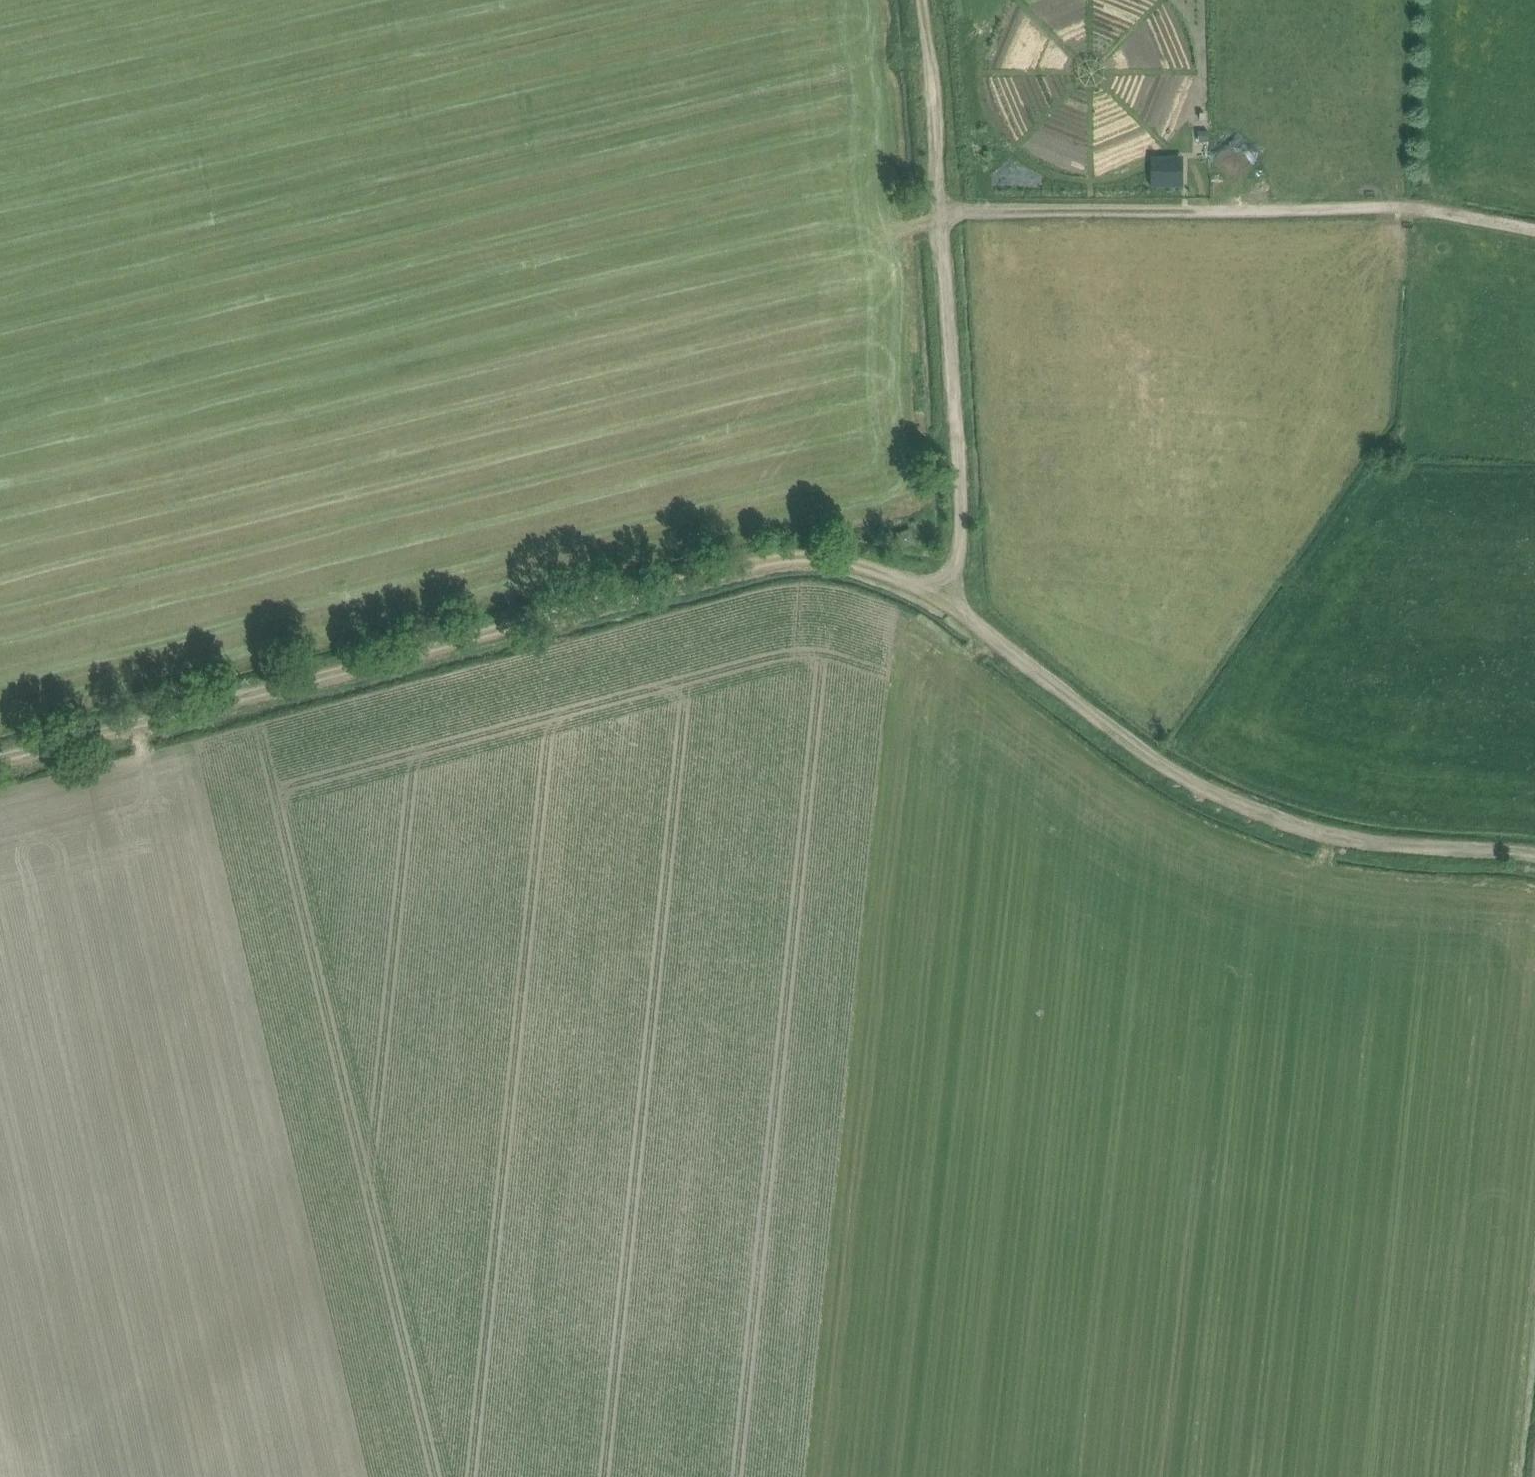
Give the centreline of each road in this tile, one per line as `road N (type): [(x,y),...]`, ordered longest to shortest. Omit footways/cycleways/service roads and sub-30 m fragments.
road 1 (track): [(934,0),(970,617),(1190,787),(1281,825),(1464,862),(1534,866)]
road 2 (track): [(0,764),(789,556),(884,568),(970,617)]

